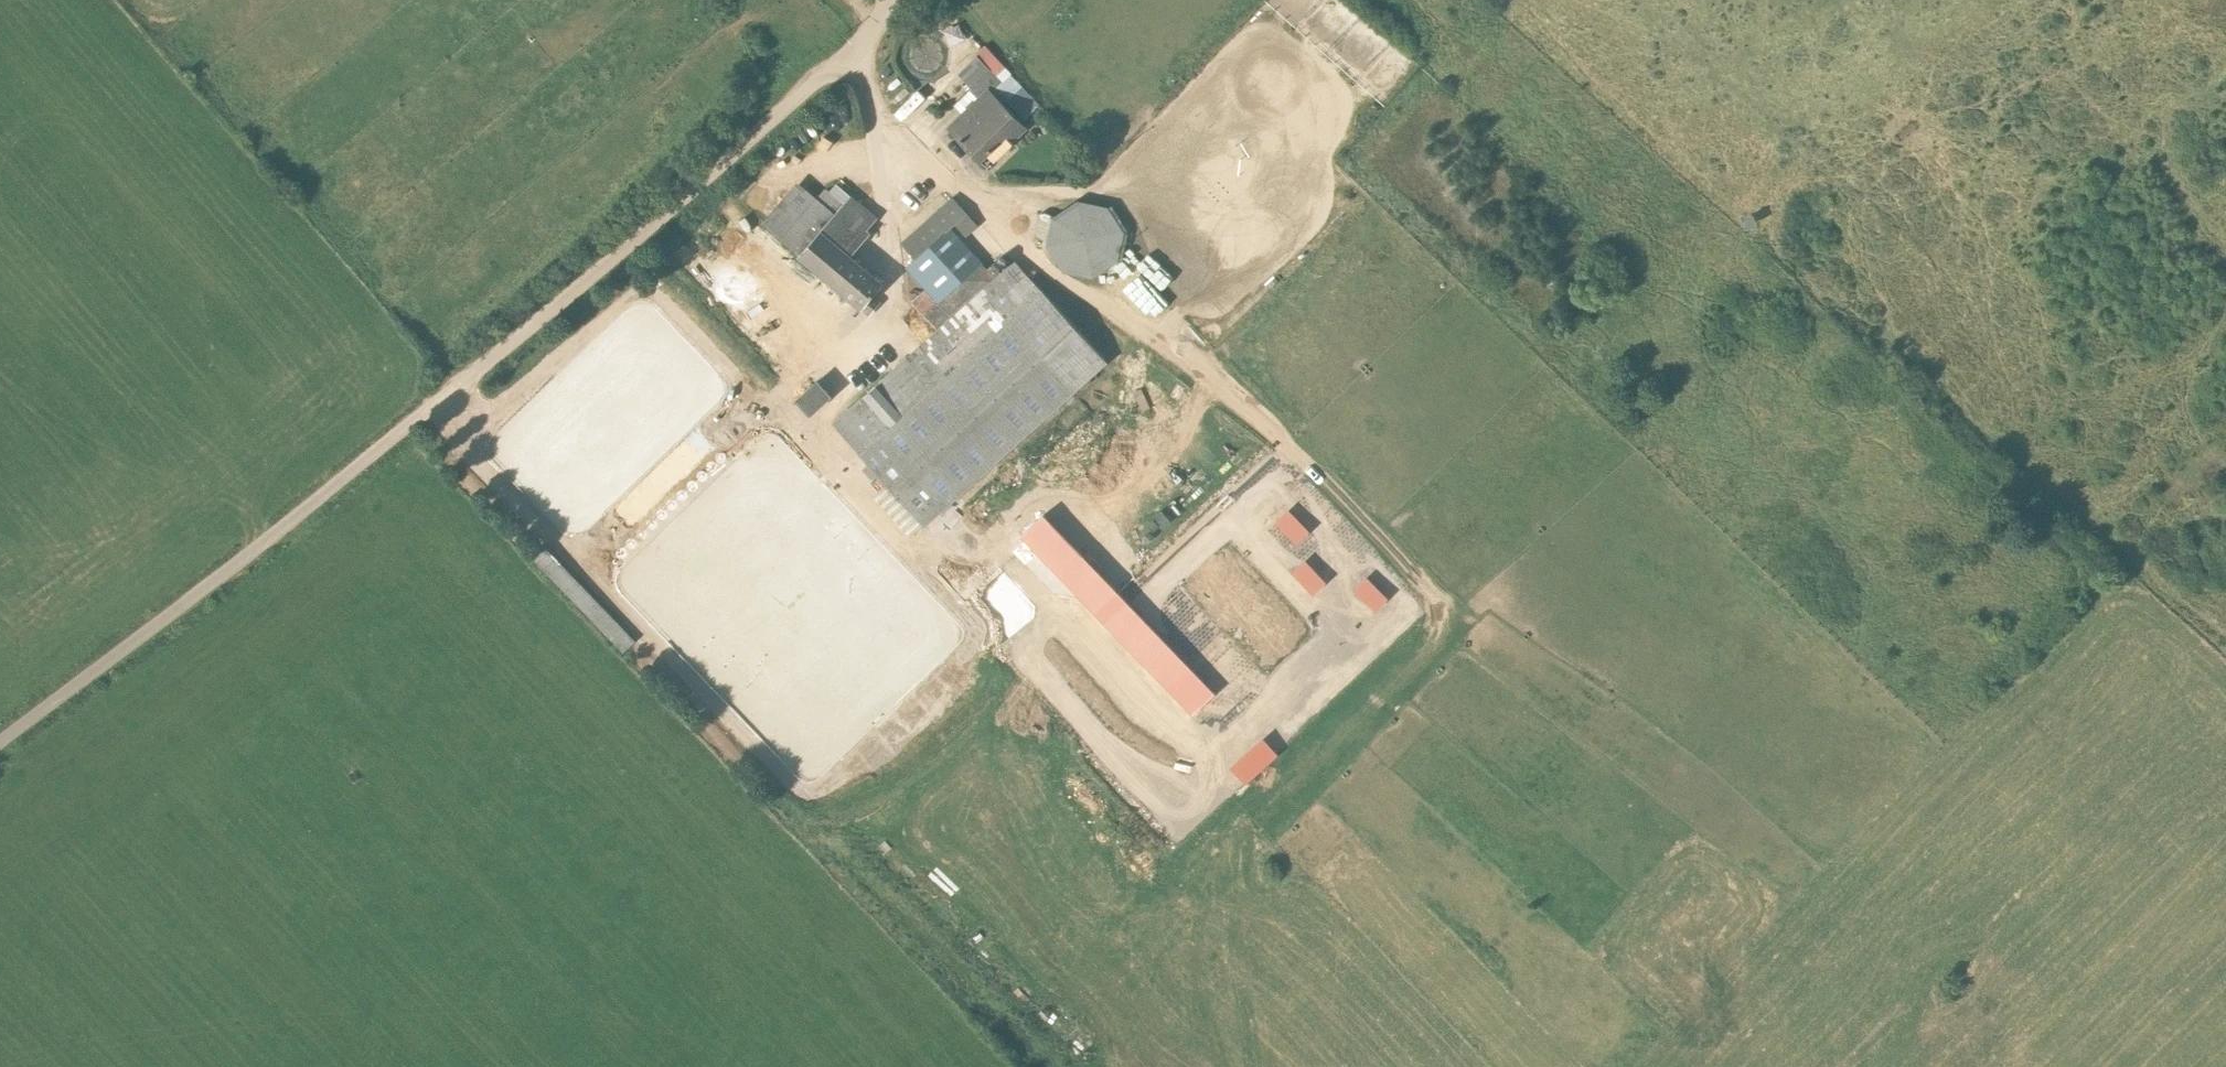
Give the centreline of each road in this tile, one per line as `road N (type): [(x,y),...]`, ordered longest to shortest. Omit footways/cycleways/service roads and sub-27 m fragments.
road 1 (track): [(0,742),(452,391),(853,53)]

